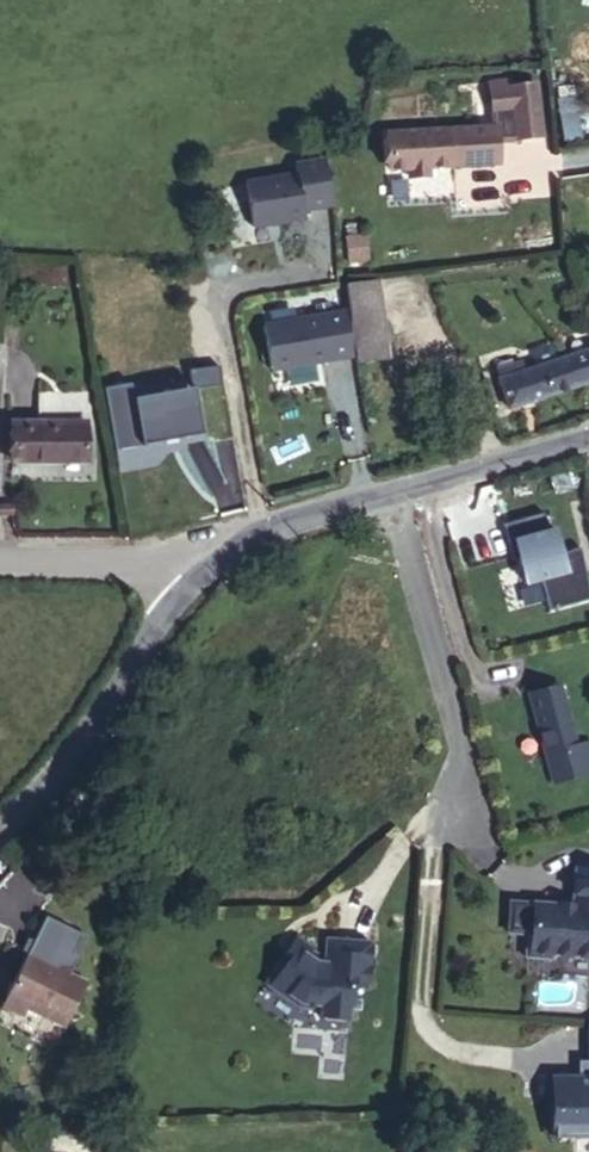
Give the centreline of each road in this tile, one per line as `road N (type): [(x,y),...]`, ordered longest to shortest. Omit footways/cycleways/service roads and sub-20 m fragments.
road 1 (residential): [(383,493),(477,831)]
road 2 (residential): [(196,544),(68,745),(0,817)]
road 3 (residential): [(588,436),(383,493)]
road 4 (unclassified): [(196,544),(0,554)]
road 5 (residential): [(383,493),(196,544)]

